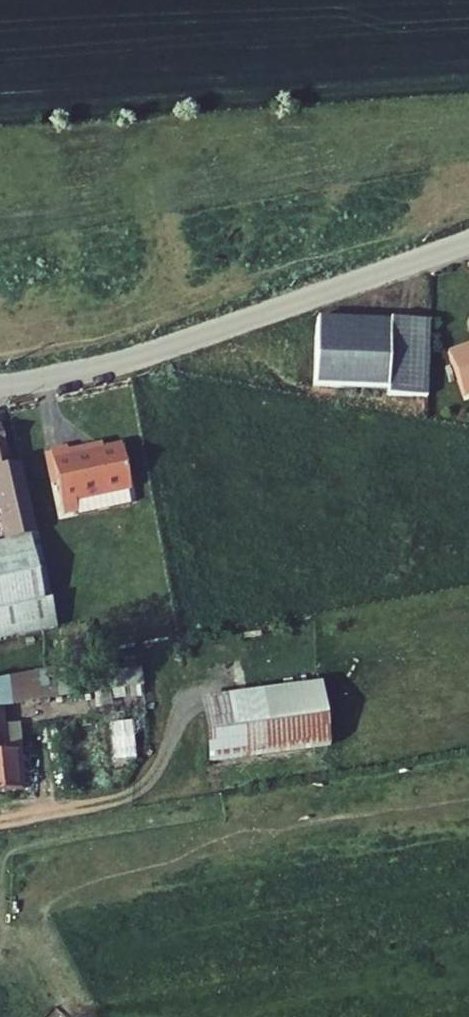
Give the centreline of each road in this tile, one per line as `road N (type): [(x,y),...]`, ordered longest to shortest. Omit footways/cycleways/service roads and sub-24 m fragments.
road 1 (track): [(0,388),(72,374),(468,242)]

